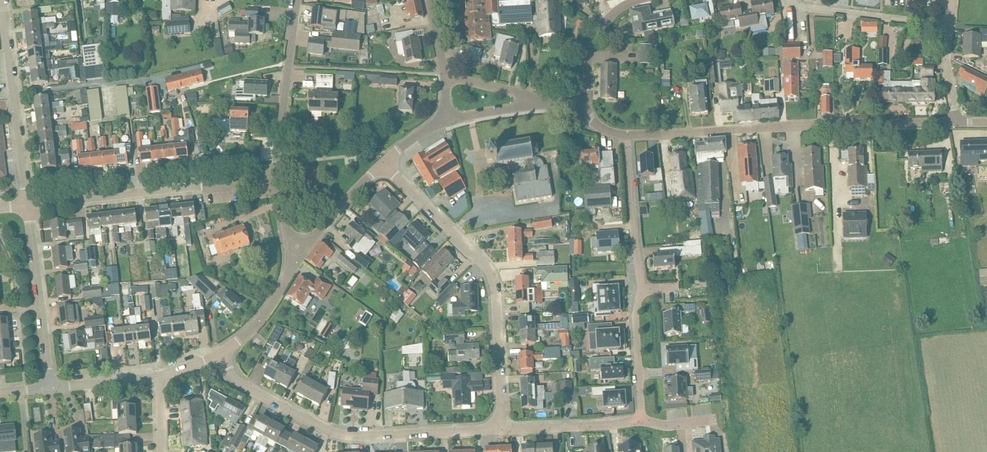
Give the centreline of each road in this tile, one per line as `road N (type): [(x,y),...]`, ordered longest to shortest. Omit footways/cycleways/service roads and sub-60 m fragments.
road 1 (residential): [(954,121),(627,137)]
road 2 (residential): [(501,428),(490,271),(385,163)]
road 3 (residential): [(501,428),(329,433),(239,382),(220,356)]
road 4 (residential): [(27,205),(278,183)]
road 5 (residential): [(27,205),(5,0)]
road 6 (residential): [(51,389),(27,205)]
road 7 (residential): [(278,183),(297,0)]
road 8 (residential): [(949,25),(790,0)]
road 9 (residential): [(642,291),(627,137)]
road 10 (residential): [(642,422),(501,428)]
road 11 (residential): [(642,422),(642,291)]
road 12 (residential): [(220,356),(273,304),(298,255)]
road 13 (residential): [(298,255),(385,163)]
road 14 (residential): [(583,104),(591,41),(638,0)]

